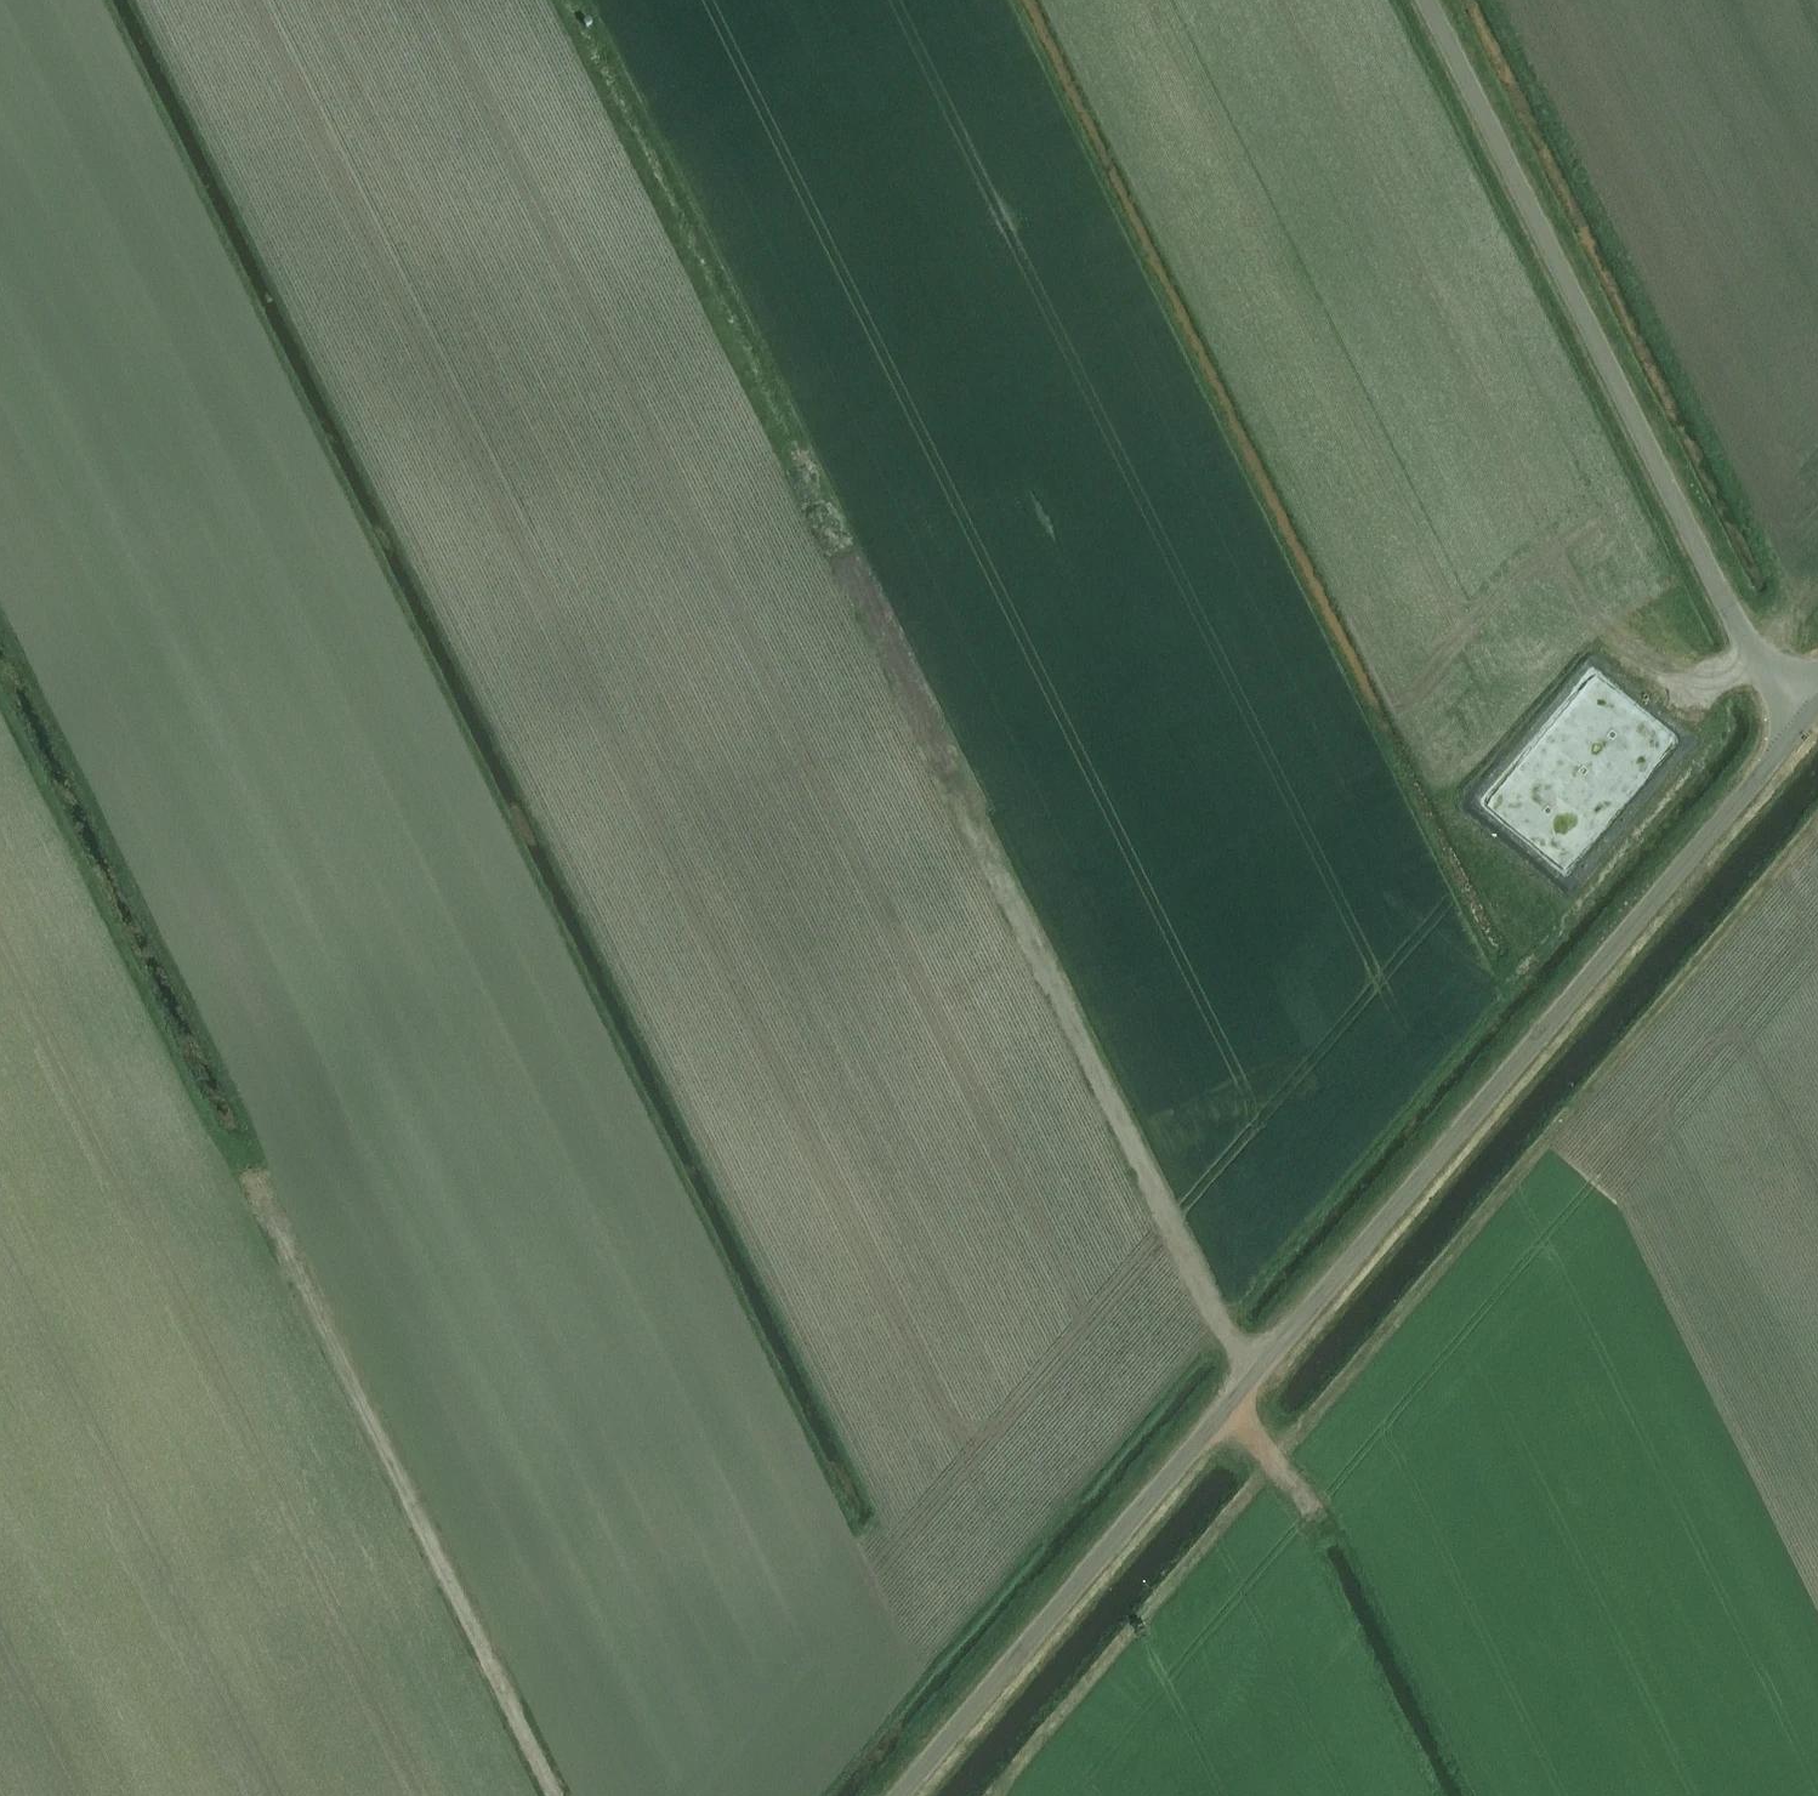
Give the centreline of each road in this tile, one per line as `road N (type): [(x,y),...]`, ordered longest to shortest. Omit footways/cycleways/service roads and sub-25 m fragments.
road 1 (unclassified): [(902,1795),(1810,713)]
road 2 (unclassified): [(1810,713),(1443,0)]

